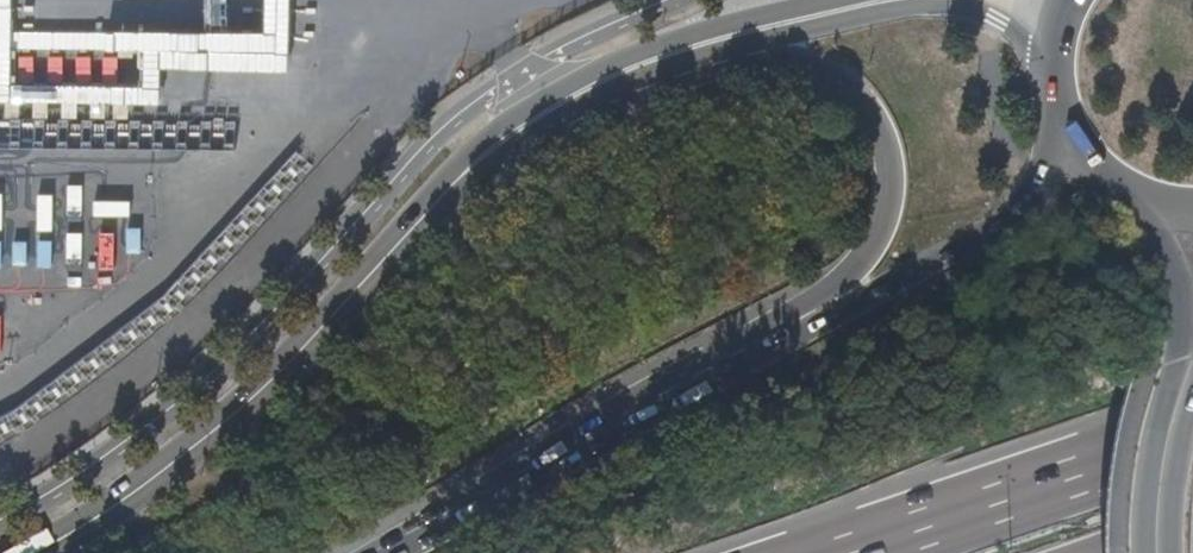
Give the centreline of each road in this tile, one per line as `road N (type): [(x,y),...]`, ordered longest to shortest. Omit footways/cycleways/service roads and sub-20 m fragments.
road 1 (primary): [(725,38),(587,88),(506,139),(238,410),(103,515),(36,552)]
road 2 (motorway): [(725,38),(797,59),(841,81),(875,120),(890,167),(887,212),(865,256),(767,341)]
road 3 (motorway): [(767,341),(394,552)]
road 4 (motorway): [(1063,137),(998,230),(767,341)]
road 5 (motorway): [(1192,436),(849,552)]
road 6 (primary): [(1180,357),(1152,440),(1142,552)]
road 7 (primary): [(895,0),(725,38)]
road 8 (primary): [(1144,203),(1174,277),(1180,357)]

